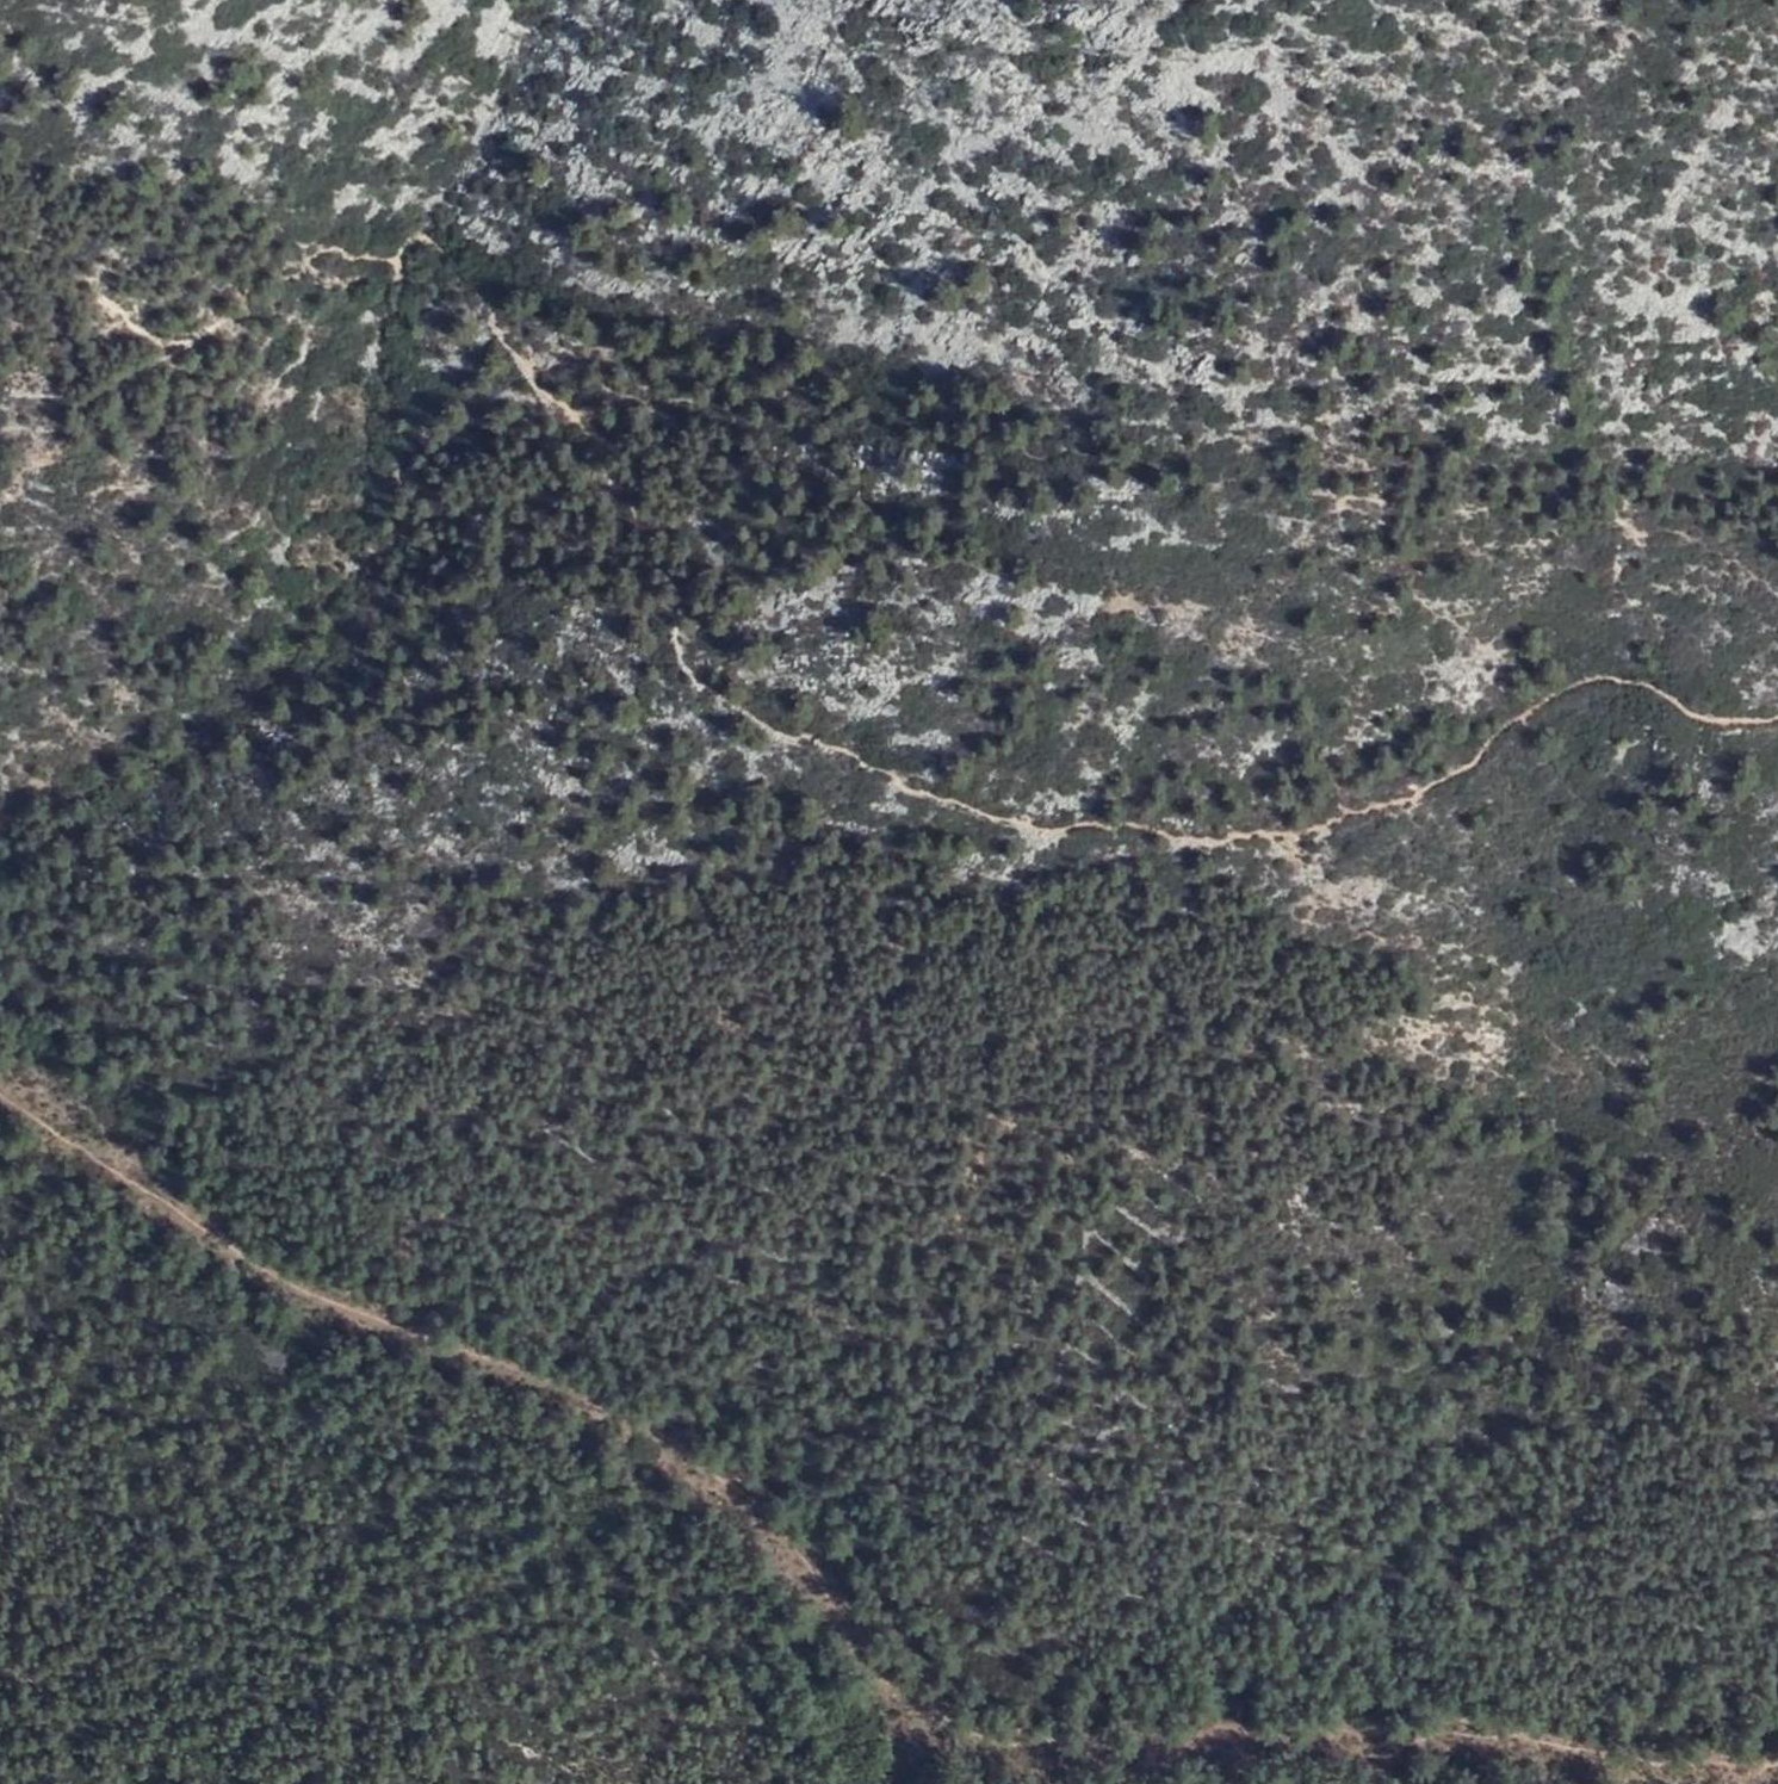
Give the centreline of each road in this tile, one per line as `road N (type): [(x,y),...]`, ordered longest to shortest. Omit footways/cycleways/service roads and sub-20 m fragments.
road 1 (track): [(0,1094),(294,1293),(598,1403),(746,1494),(844,1632),(945,1725),(1054,1745),(1174,1725),(1516,1742),(1678,1764),(1777,1762)]

